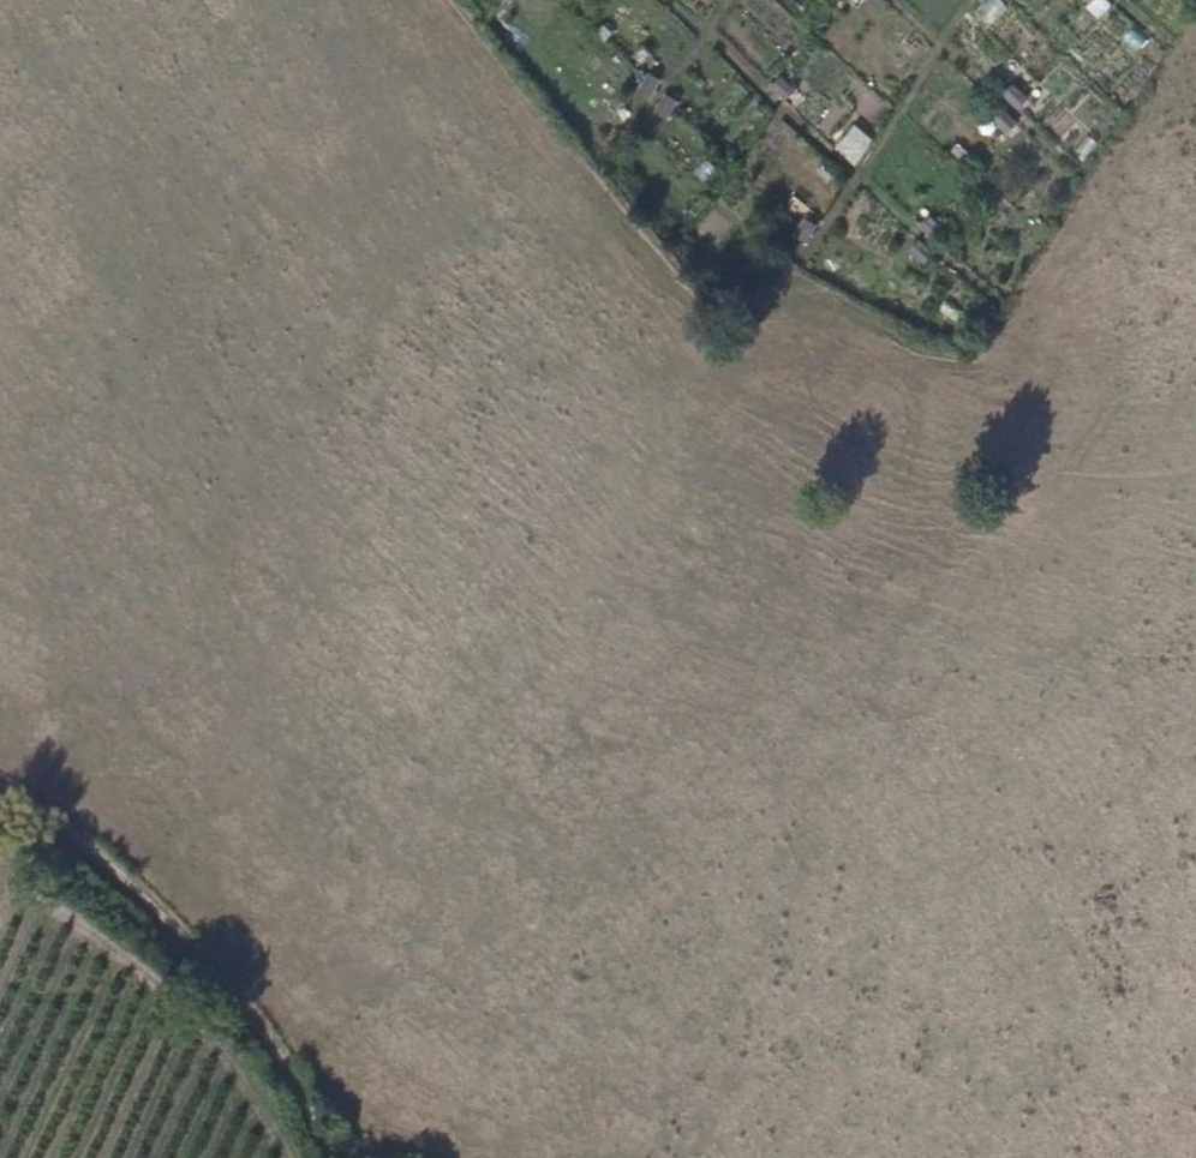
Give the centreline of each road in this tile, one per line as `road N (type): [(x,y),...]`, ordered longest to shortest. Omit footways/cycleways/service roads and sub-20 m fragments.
road 1 (track): [(0,798),(62,832),(165,930),(239,1016),(325,1157)]

